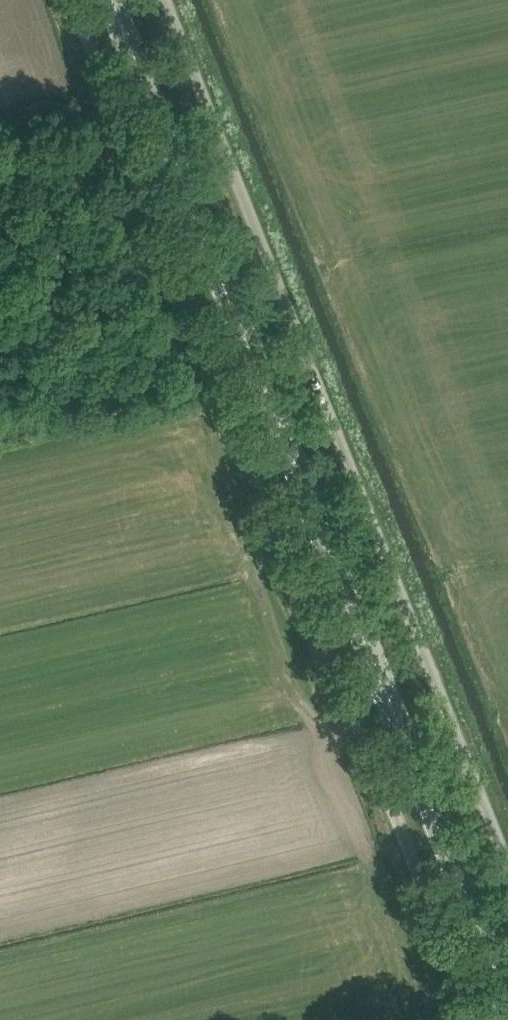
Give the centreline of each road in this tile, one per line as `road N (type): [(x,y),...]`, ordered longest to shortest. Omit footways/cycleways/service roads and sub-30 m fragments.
road 1 (unclassified): [(468,1019),(65,0)]
road 2 (primary): [(507,1003),(109,0)]
road 3 (unclassified): [(507,860),(172,0)]

